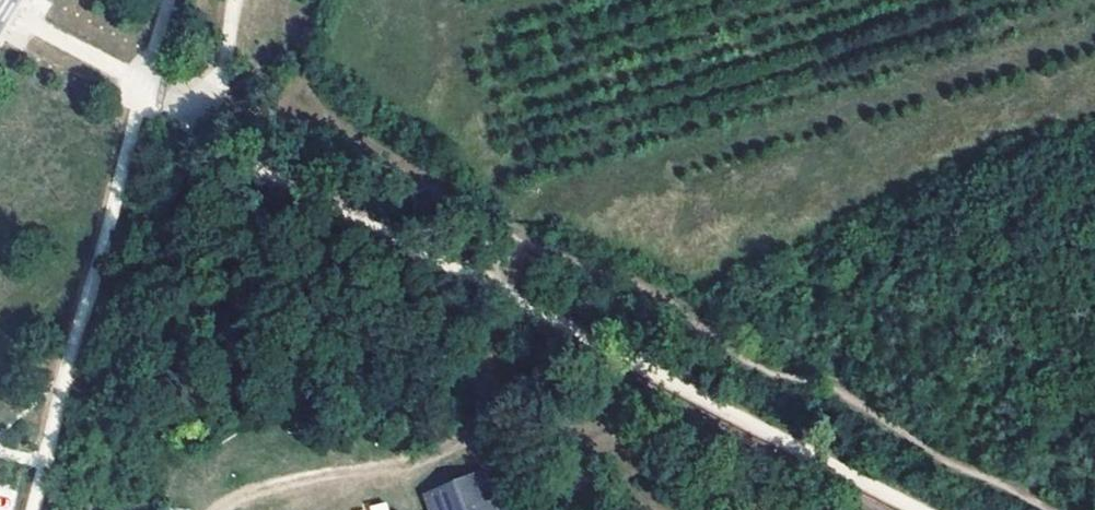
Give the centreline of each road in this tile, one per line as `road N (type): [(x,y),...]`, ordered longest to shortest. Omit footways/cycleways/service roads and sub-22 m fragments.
road 1 (track): [(142,100),(925,509)]
road 2 (track): [(234,0),(214,138)]

